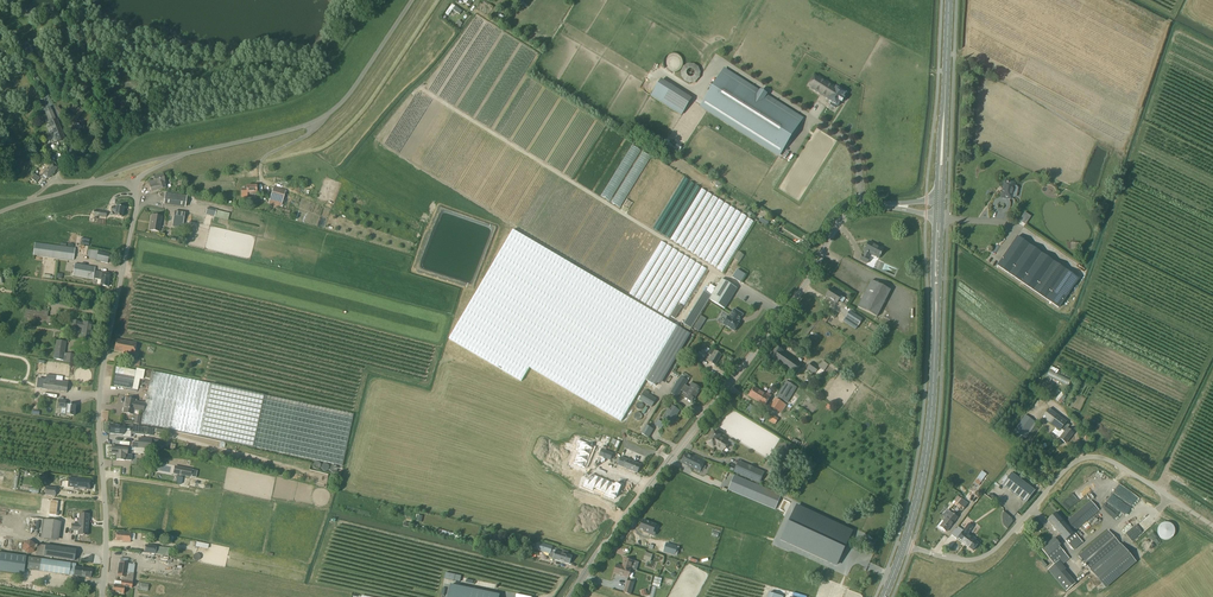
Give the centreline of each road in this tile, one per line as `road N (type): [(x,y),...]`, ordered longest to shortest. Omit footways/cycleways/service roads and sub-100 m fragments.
road 1 (unclassified): [(570,596),(598,549),(808,280),(838,223),(885,206)]
road 2 (unclassified): [(101,596),(102,375),(135,212),(133,183)]
road 3 (unclassified): [(906,544),(957,559),(986,555),(1070,465),(1093,457),(1212,525)]
road 4 (primary): [(906,544),(931,417),(939,217)]
road 5 (unclassified): [(178,155),(326,115),(413,0)]
road 6 (primary): [(940,195),(949,0)]

